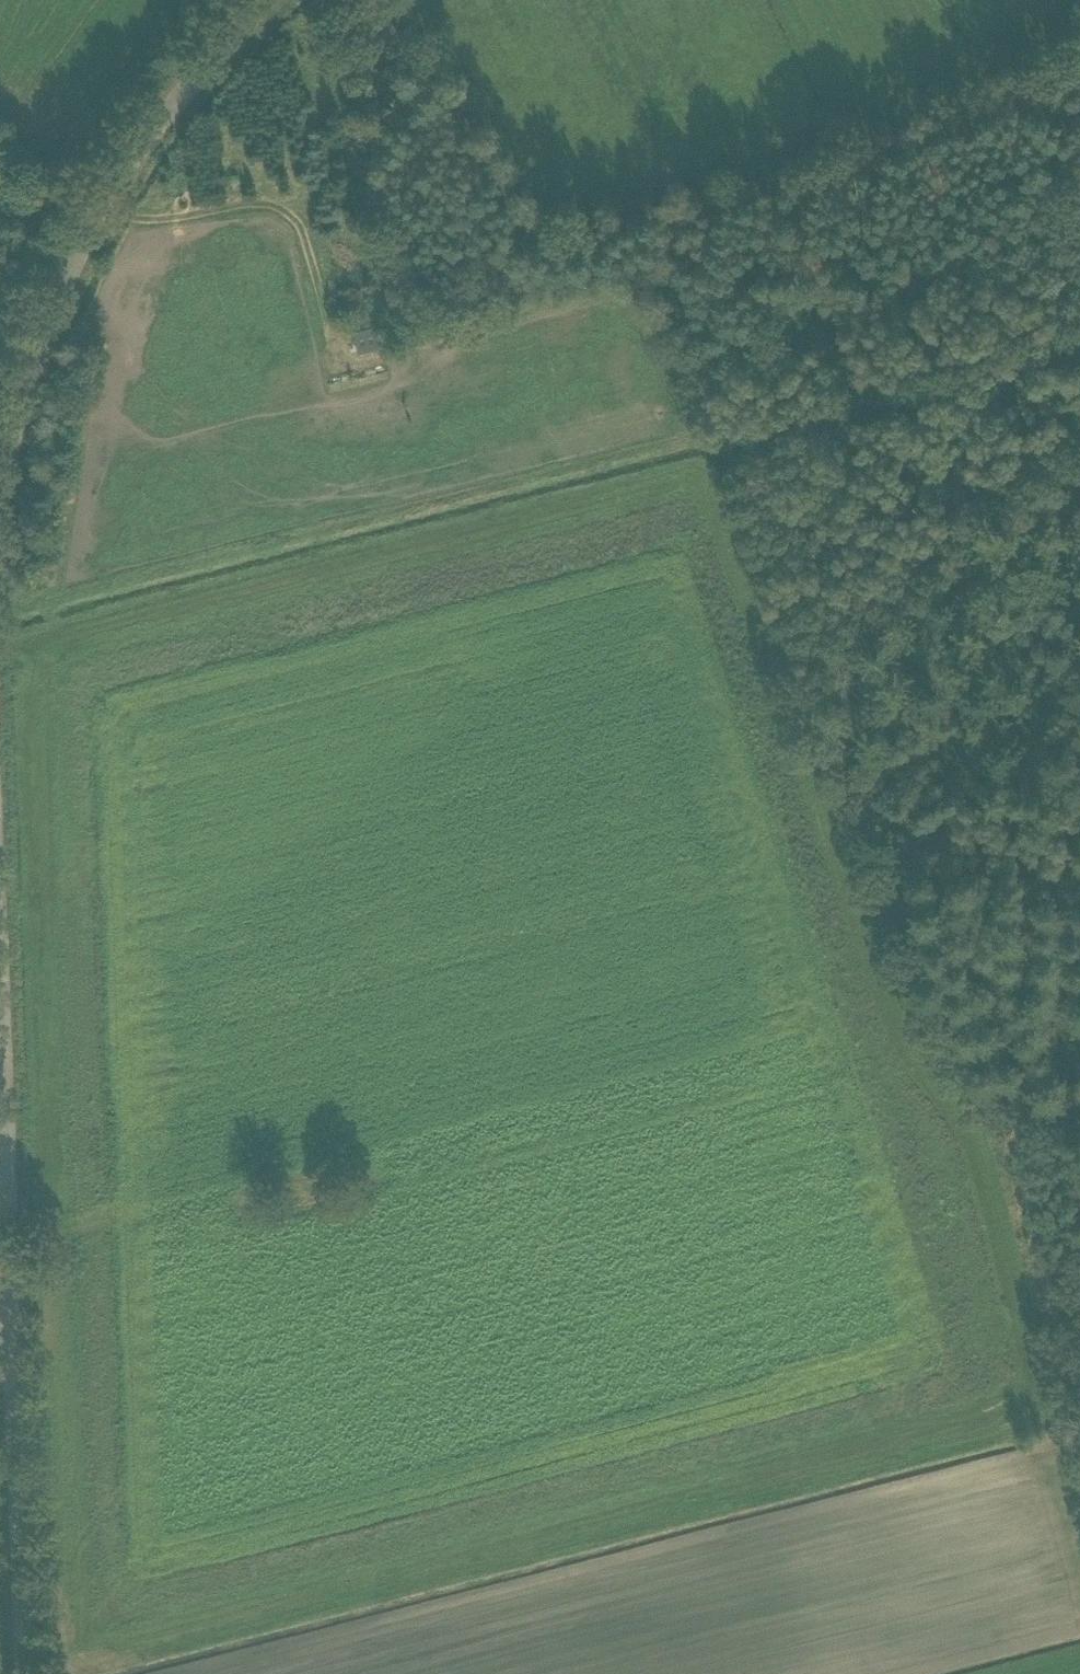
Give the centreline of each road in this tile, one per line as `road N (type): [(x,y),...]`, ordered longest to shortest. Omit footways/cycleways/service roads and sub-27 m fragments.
road 1 (track): [(403,0),(519,210),(554,233),(825,172),(985,103),(1045,98),(1079,116)]
road 2 (unclassified): [(0,509),(46,325),(101,207),(164,110),(278,0)]
road 3 (unclassified): [(15,1673),(0,1240)]
road 4 (track): [(1079,1110),(1038,1133),(1026,1170),(1029,1223),(1079,1374)]

